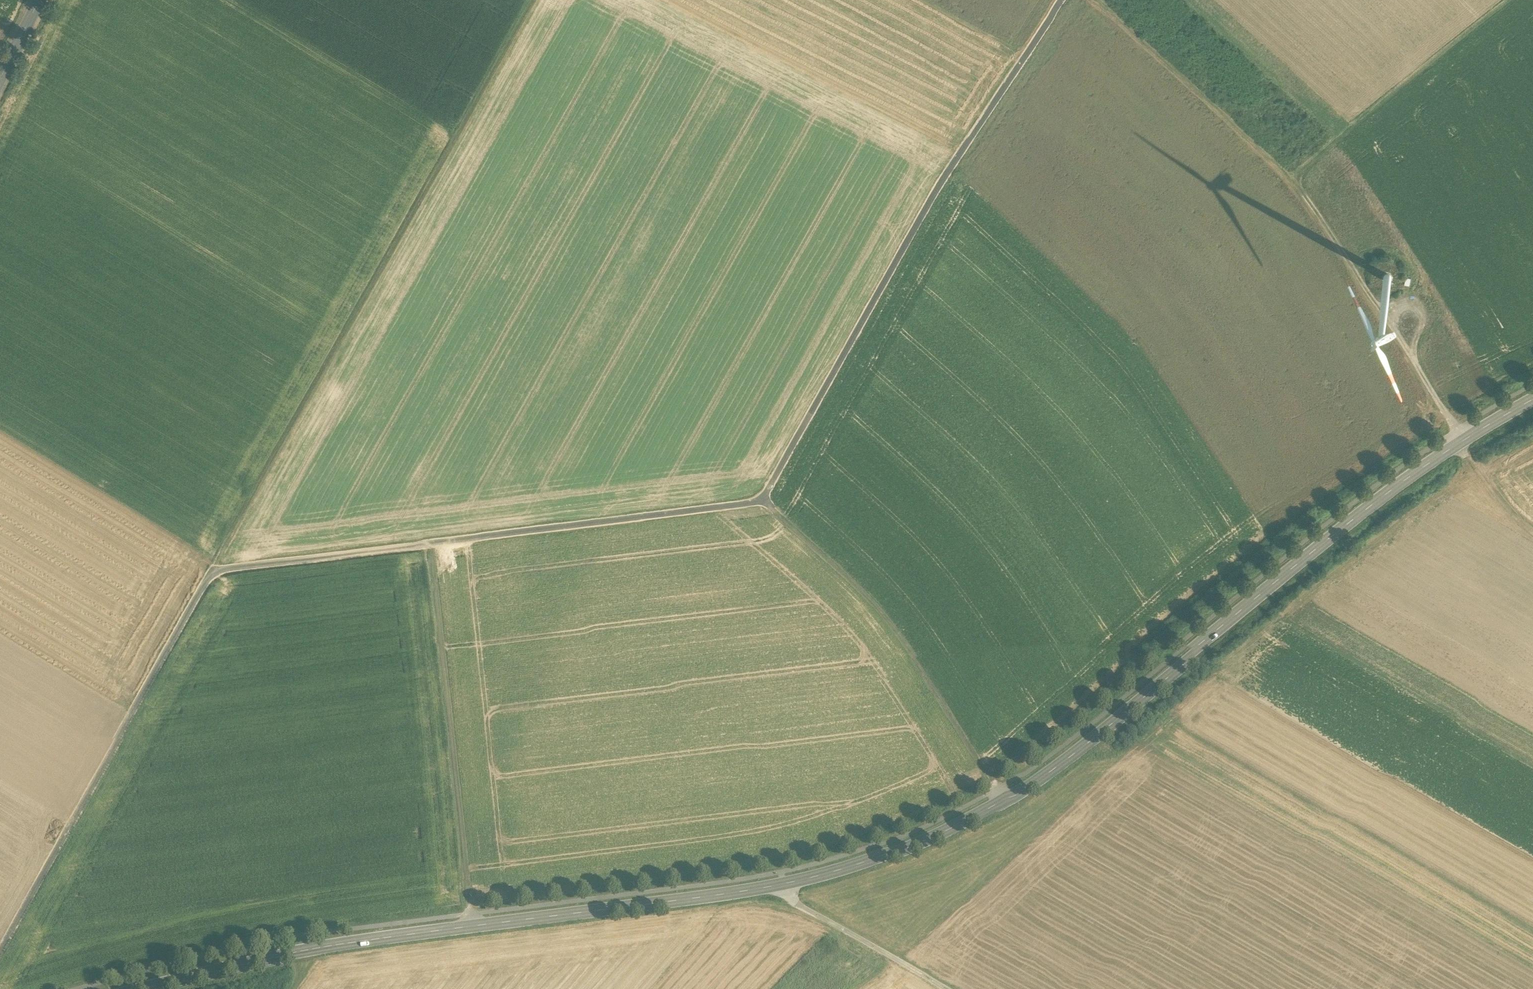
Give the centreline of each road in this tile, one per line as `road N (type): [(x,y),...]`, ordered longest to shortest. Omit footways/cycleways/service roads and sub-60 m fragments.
road 1 (secondary): [(134,988),(314,948),(786,884),(926,841),(1057,765),(1418,475),(1532,403)]
road 2 (track): [(535,0),(214,579)]
road 3 (track): [(761,505),(948,176),(1064,0)]
road 4 (track): [(761,505),(214,579)]
road 5 (track): [(1101,0),(1287,176),(1511,0)]
road 6 (track): [(0,948),(214,579)]
road 7 (track): [(1005,800),(908,647),(761,505)]
road 8 (track): [(1463,445),(1399,341),(1396,316),(1415,307),(1421,323),(1414,356)]
road 9 (track): [(1287,176),(1399,341)]
road 10 (track): [(786,884),(792,904),(941,988)]

